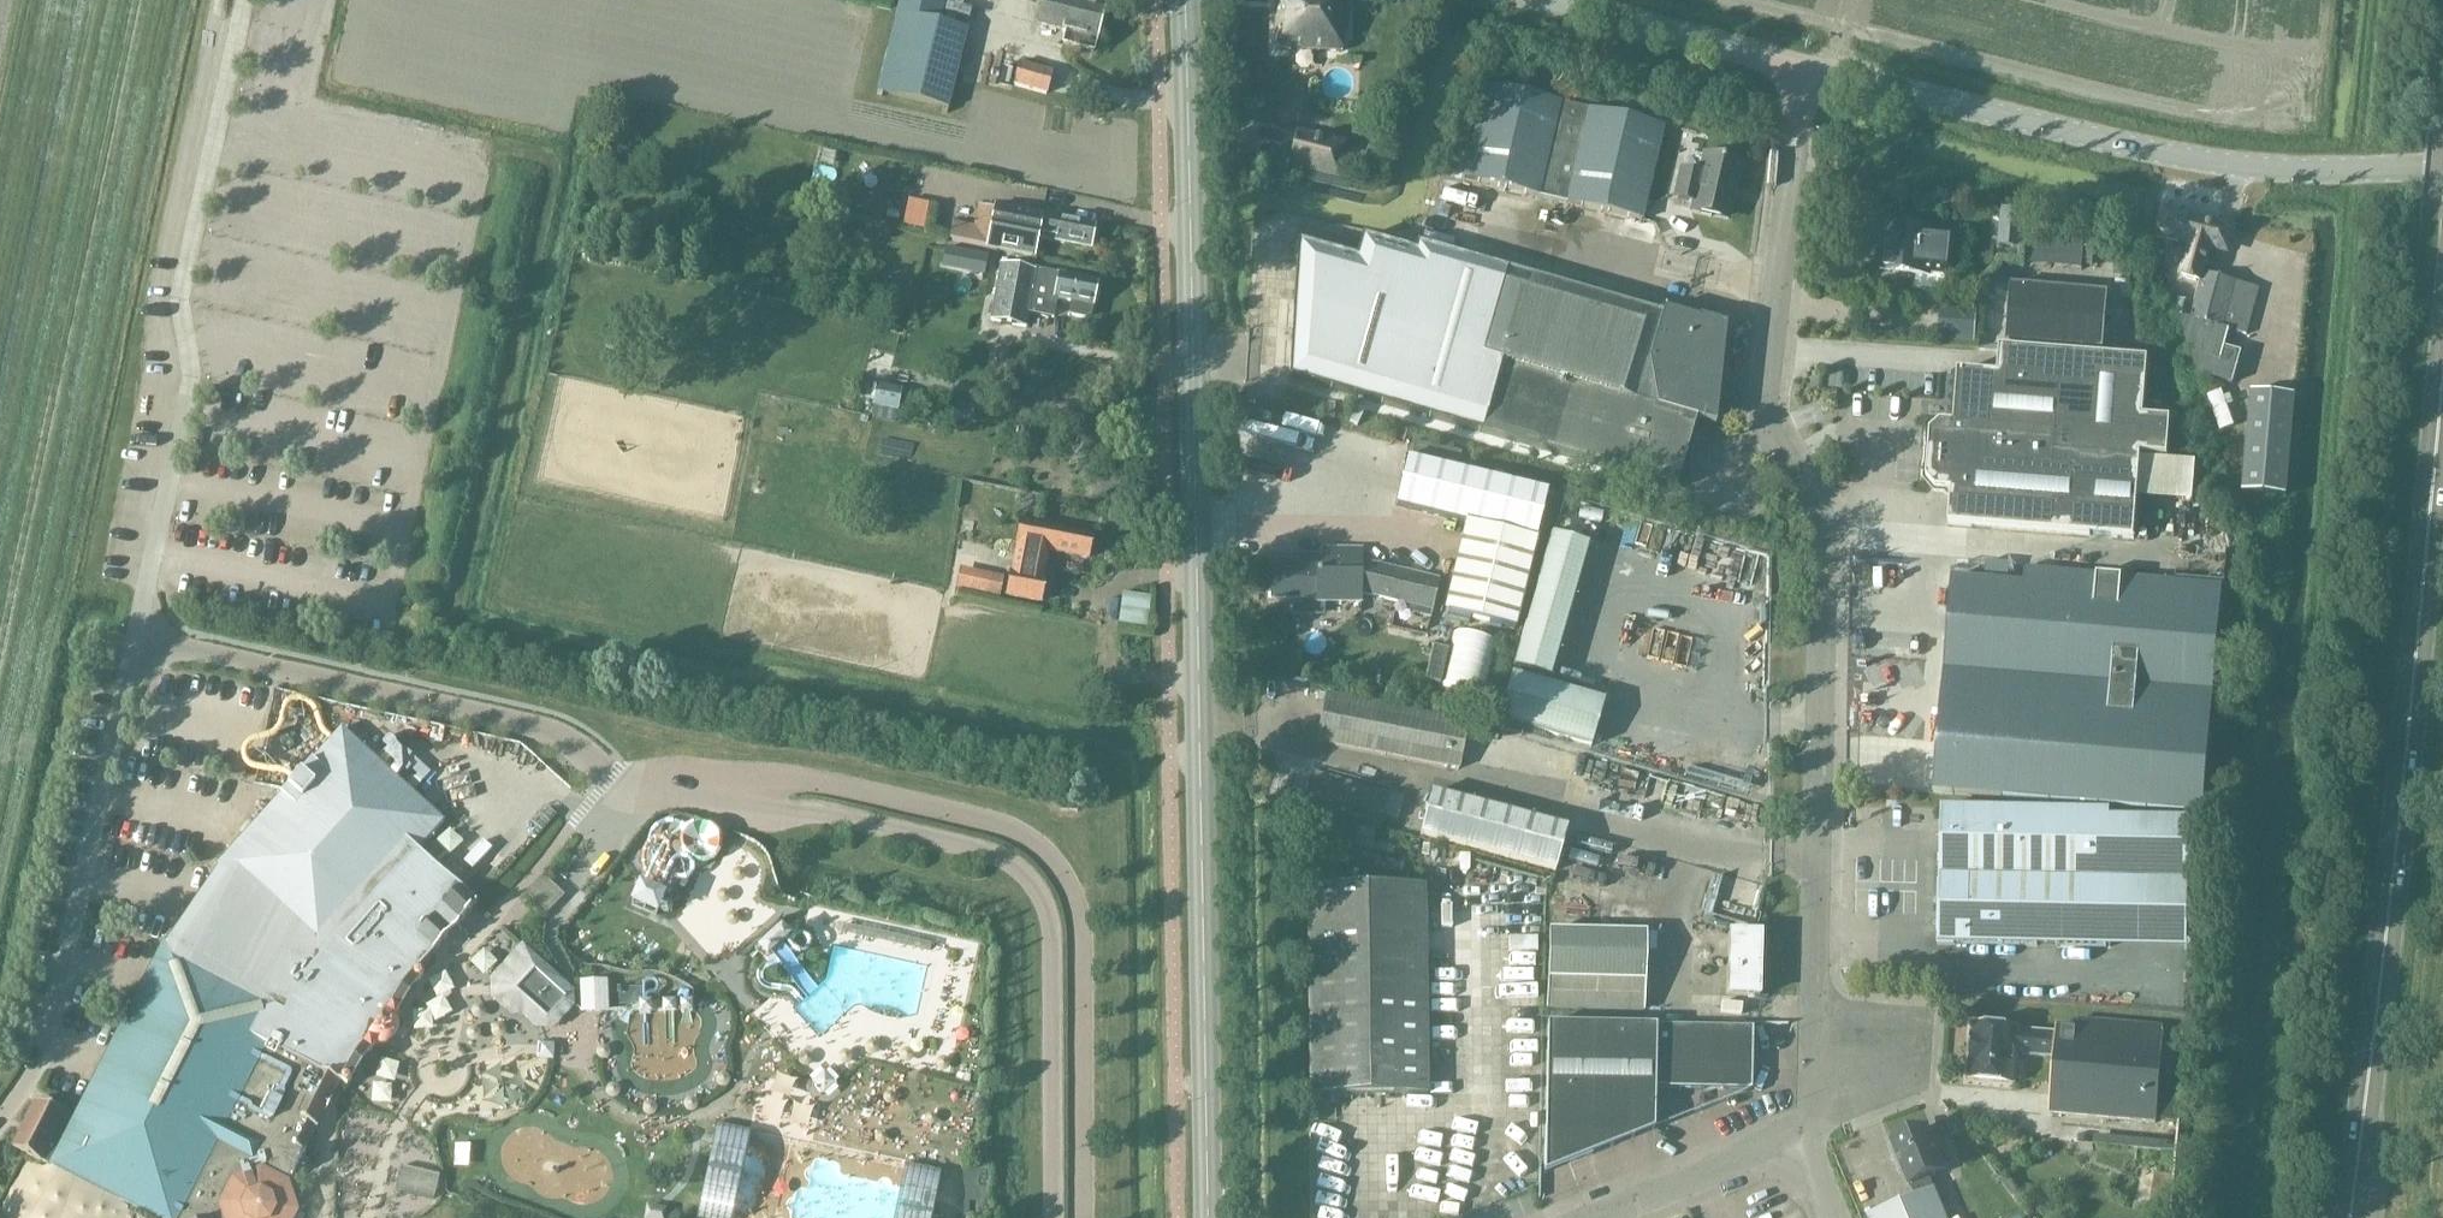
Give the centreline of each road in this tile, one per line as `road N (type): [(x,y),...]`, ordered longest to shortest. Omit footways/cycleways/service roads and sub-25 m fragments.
road 1 (tertiary): [(1206,1217),(1179,0)]
road 2 (unclassified): [(1800,1133),(1815,1106),(1819,543),(1810,498),(1773,437),(1763,400),(1801,63)]
road 3 (primary): [(2348,1217),(2442,399)]
road 4 (unclassified): [(1801,63),(2192,158),(2277,169),(2442,167)]
road 5 (unclassified): [(1546,0),(1801,63)]
road 6 (unclassified): [(1608,1217),(1800,1133)]

